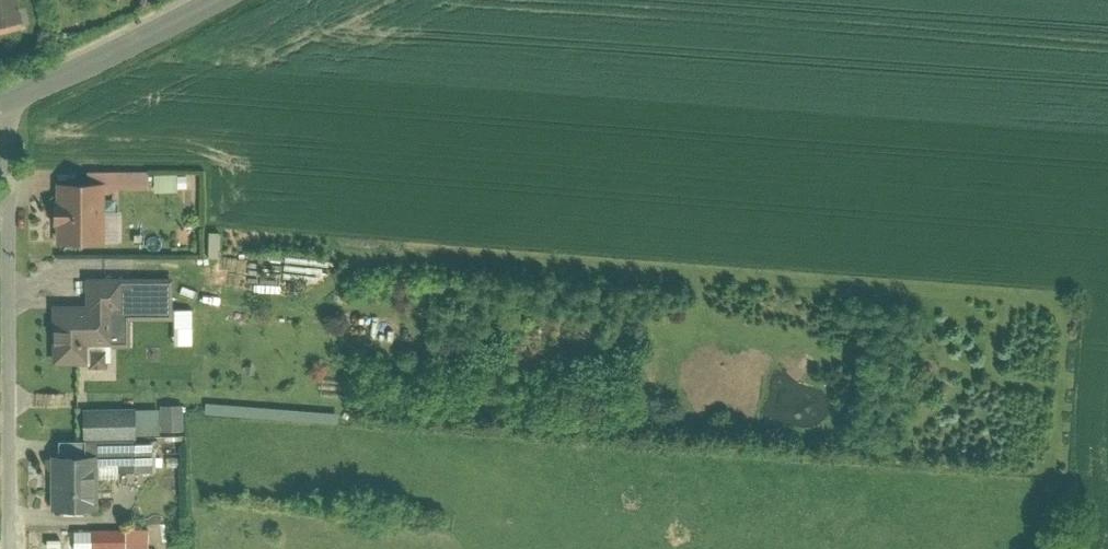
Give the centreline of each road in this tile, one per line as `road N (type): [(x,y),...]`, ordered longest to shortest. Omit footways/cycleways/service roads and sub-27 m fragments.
road 1 (residential): [(5,101),(10,548)]
road 2 (residential): [(215,0),(5,101)]

